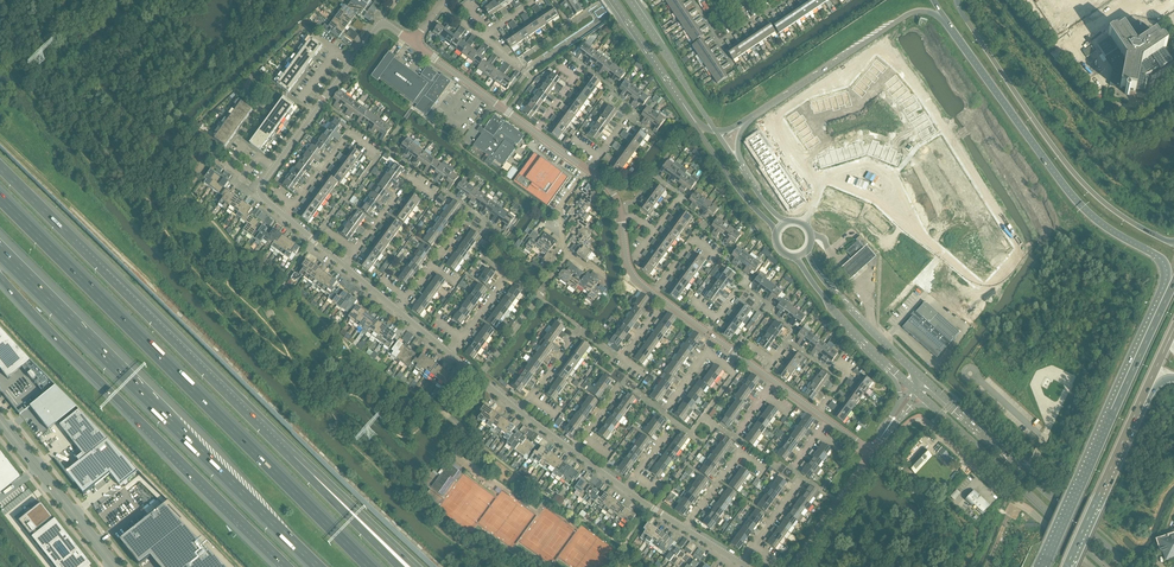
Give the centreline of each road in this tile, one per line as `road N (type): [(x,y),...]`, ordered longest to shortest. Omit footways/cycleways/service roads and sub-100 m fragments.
road 1 (residential): [(928,244),(988,299),(1021,253),(886,43),(779,117),(819,179)]
road 2 (motorway): [(370,566),(0,199)]
road 3 (motorway): [(0,253),(318,566)]
road 4 (motorway): [(292,457),(0,167)]
road 5 (motorway): [(0,277),(289,566)]
road 6 (primary): [(947,22),(1071,191),(1157,256),(1171,284)]
road 7 (primary): [(1173,243),(1091,191),(1041,130),(957,0)]
road 8 (primary): [(1171,284),(1043,566)]
road 9 (primary): [(756,115),(903,18),(931,13),(947,22)]
road 10 (primary): [(1069,566),(1151,384)]
road 11 (residential): [(287,216),(262,197),(261,185),(350,61)]
road 12 (tertiary): [(116,566),(0,421)]
road 13 (secondary): [(922,380),(805,251)]
road 14 (motorway): [(416,566),(292,457)]
road 15 (residential): [(928,244),(893,174),(866,162),(819,179)]
road 16 (secondary): [(716,132),(630,0)]
road 17 (motorway): [(400,566),(292,457)]
road 18 (residential): [(414,43),(536,134)]
road 19 (secondary): [(1129,566),(1016,465)]
road 20 (secondary): [(795,255),(890,368)]
road 21 (secondary): [(614,0),(695,120)]
road 22 (secondary): [(695,120),(778,235)]
road 23 (unclassified): [(796,566),(872,453)]
road 24 (secondary): [(1007,475),(1106,566)]
road 25 (residential): [(819,179),(875,198),(928,244)]
road 26 (secondary): [(1016,465),(922,380)]

